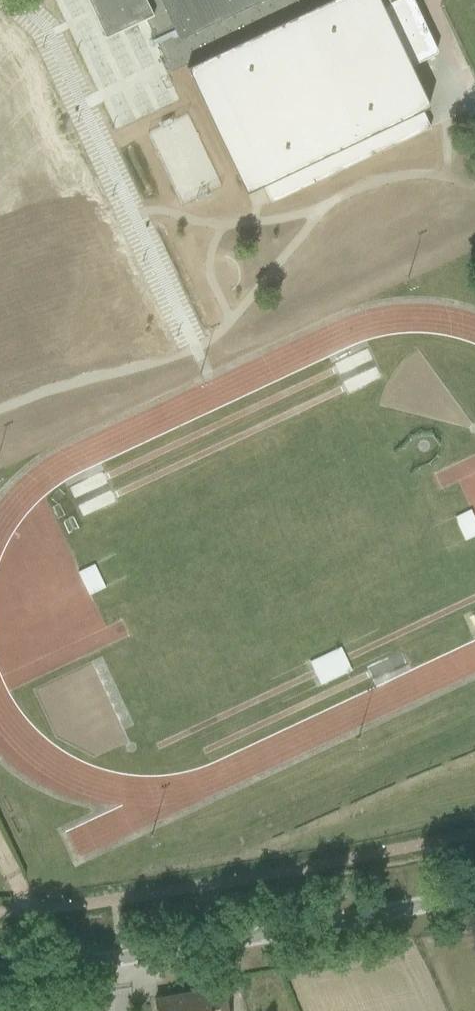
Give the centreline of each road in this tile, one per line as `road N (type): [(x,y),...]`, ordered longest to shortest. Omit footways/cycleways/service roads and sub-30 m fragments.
road 1 (unclassified): [(0,964),(309,926),(474,888)]

